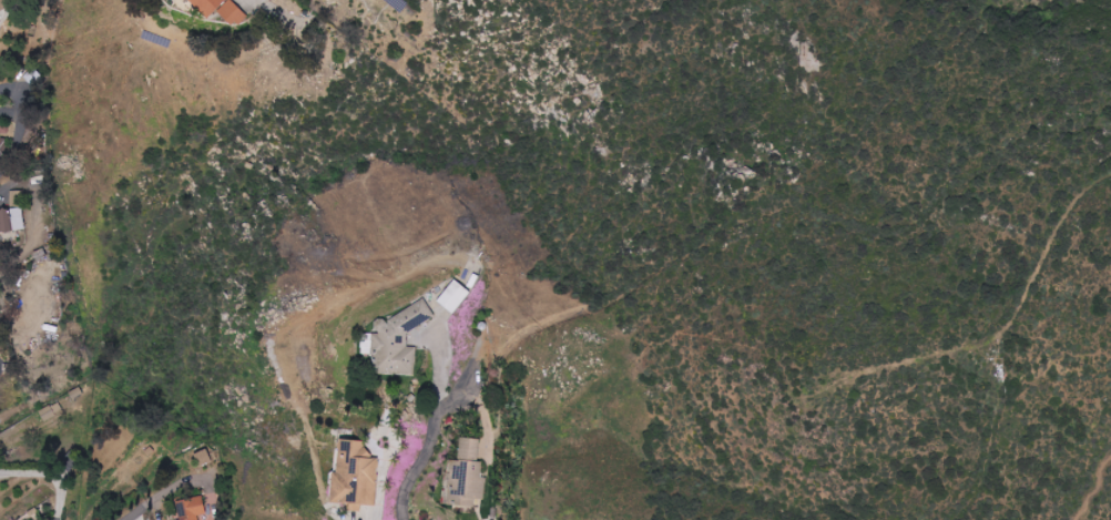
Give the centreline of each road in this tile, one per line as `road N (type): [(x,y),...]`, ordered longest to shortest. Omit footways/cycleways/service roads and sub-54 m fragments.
road 1 (track): [(1110,185),(1088,205),(1023,332),(1010,373),(1002,470),(970,519)]
road 2 (residential): [(441,408),(404,492),(406,519)]

